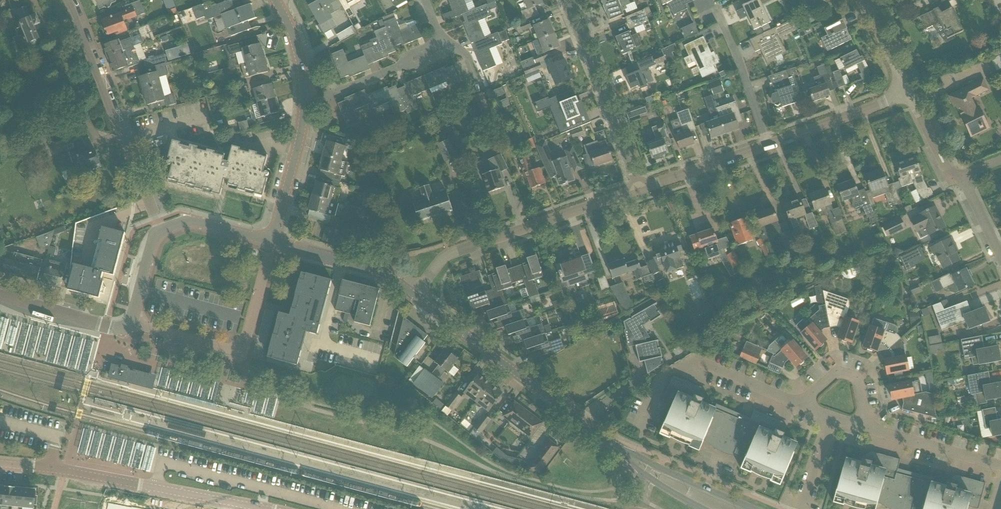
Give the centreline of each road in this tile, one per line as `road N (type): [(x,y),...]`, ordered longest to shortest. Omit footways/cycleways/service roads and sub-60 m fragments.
road 1 (residential): [(267,508),(0,463)]
road 2 (residential): [(625,454),(415,296)]
road 3 (residential): [(640,188),(446,255),(415,296)]
road 4 (residential): [(272,241),(304,106),(301,65),(275,0)]
road 5 (residential): [(160,232),(69,0)]
road 6 (unclassified): [(131,324),(241,350),(272,241)]
road 7 (residential): [(640,188),(565,0)]
road 8 (residential): [(415,296),(368,268),(272,241)]
road 9 (residential): [(908,93),(769,145)]
road 10 (residential): [(769,145),(718,14)]
road 11 (residential): [(1000,466),(868,429)]
road 12 (residential): [(769,145),(640,188)]
road 13 (residential): [(749,508),(625,454)]
road 14 (residential): [(804,406),(678,361)]
road 15 (residential): [(868,429),(857,380),(845,372),(833,374),(804,406)]

